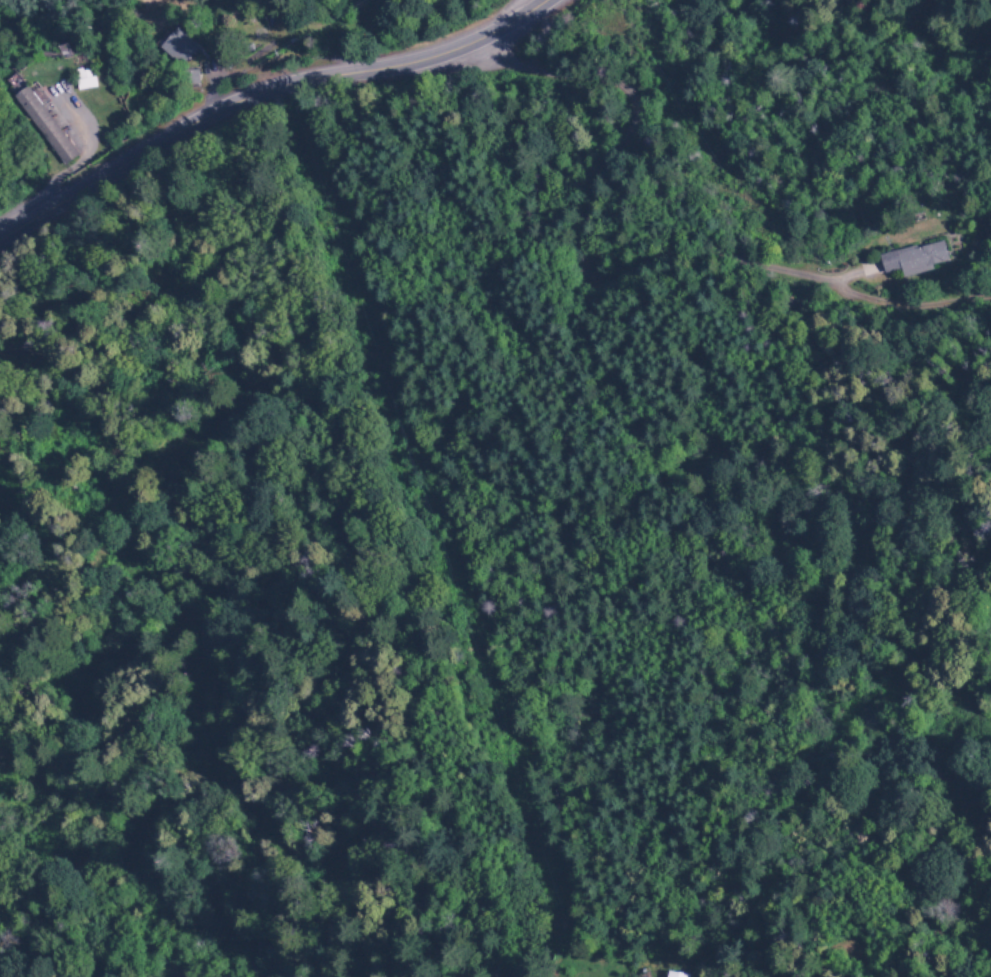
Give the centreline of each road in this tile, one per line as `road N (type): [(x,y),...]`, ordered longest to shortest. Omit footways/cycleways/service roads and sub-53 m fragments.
road 1 (residential): [(488,43),(525,69),(621,87),(620,18),(655,80),(688,105),(745,112),(784,88),(808,60),(868,29),(904,40),(923,89),(939,190),(990,292)]
road 2 (secondary): [(0,239),(190,130),(297,82),(488,43),(553,0)]

